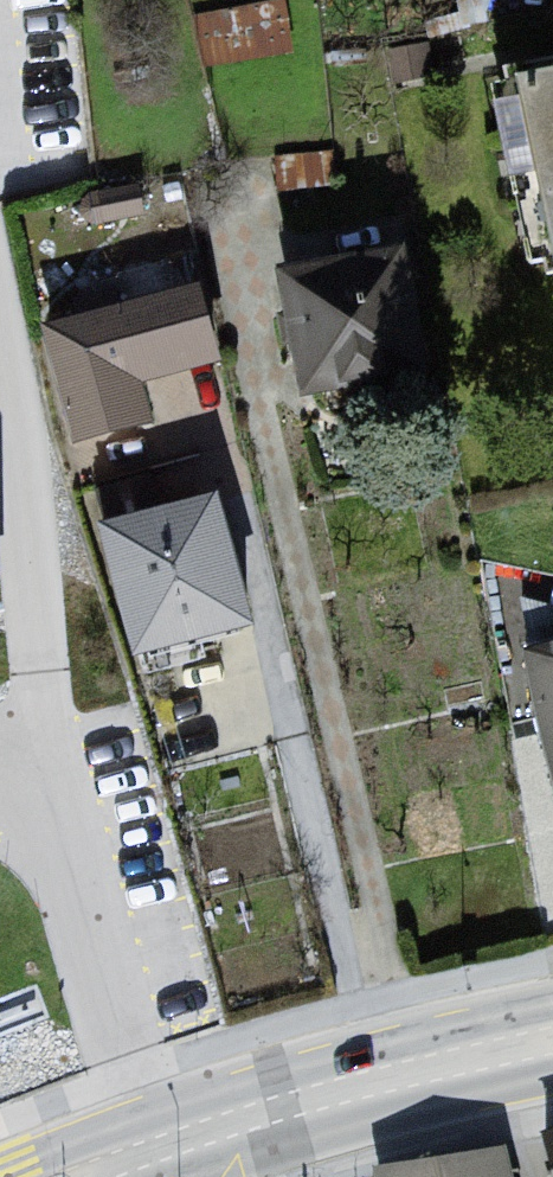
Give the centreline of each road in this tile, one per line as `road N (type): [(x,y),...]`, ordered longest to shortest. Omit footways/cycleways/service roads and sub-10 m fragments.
road 1 (secondary): [(552,1038),(348,1088),(82,1176)]

